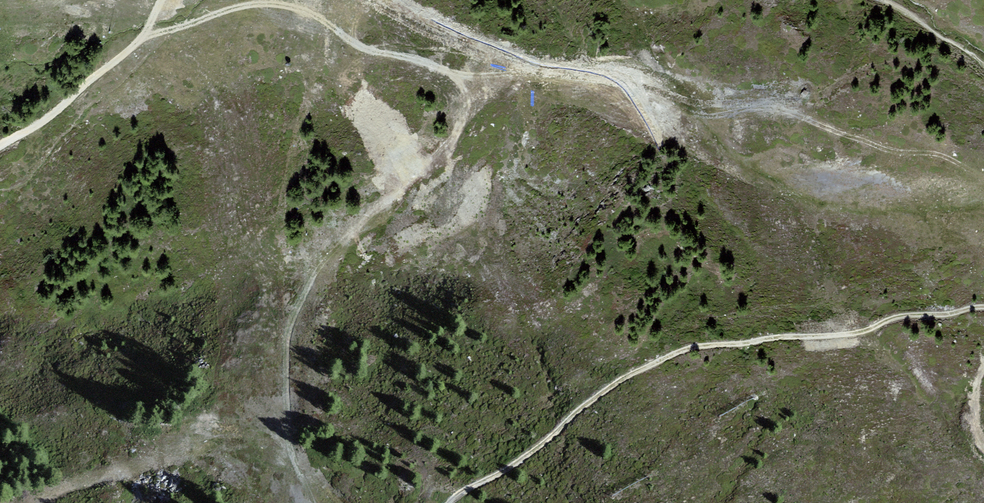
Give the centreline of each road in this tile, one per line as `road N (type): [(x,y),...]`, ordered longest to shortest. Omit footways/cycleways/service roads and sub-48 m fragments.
road 1 (track): [(144,38),(215,14),(293,7),(359,45),(441,66),(620,80),(695,115),(767,107),(802,111),(898,154),(941,156),(975,173)]
road 2 (track): [(983,304),(892,316),(866,330),(666,354),(583,404),(508,469),(447,502)]
road 3 (track): [(165,0),(144,38),(44,124),(0,148)]

